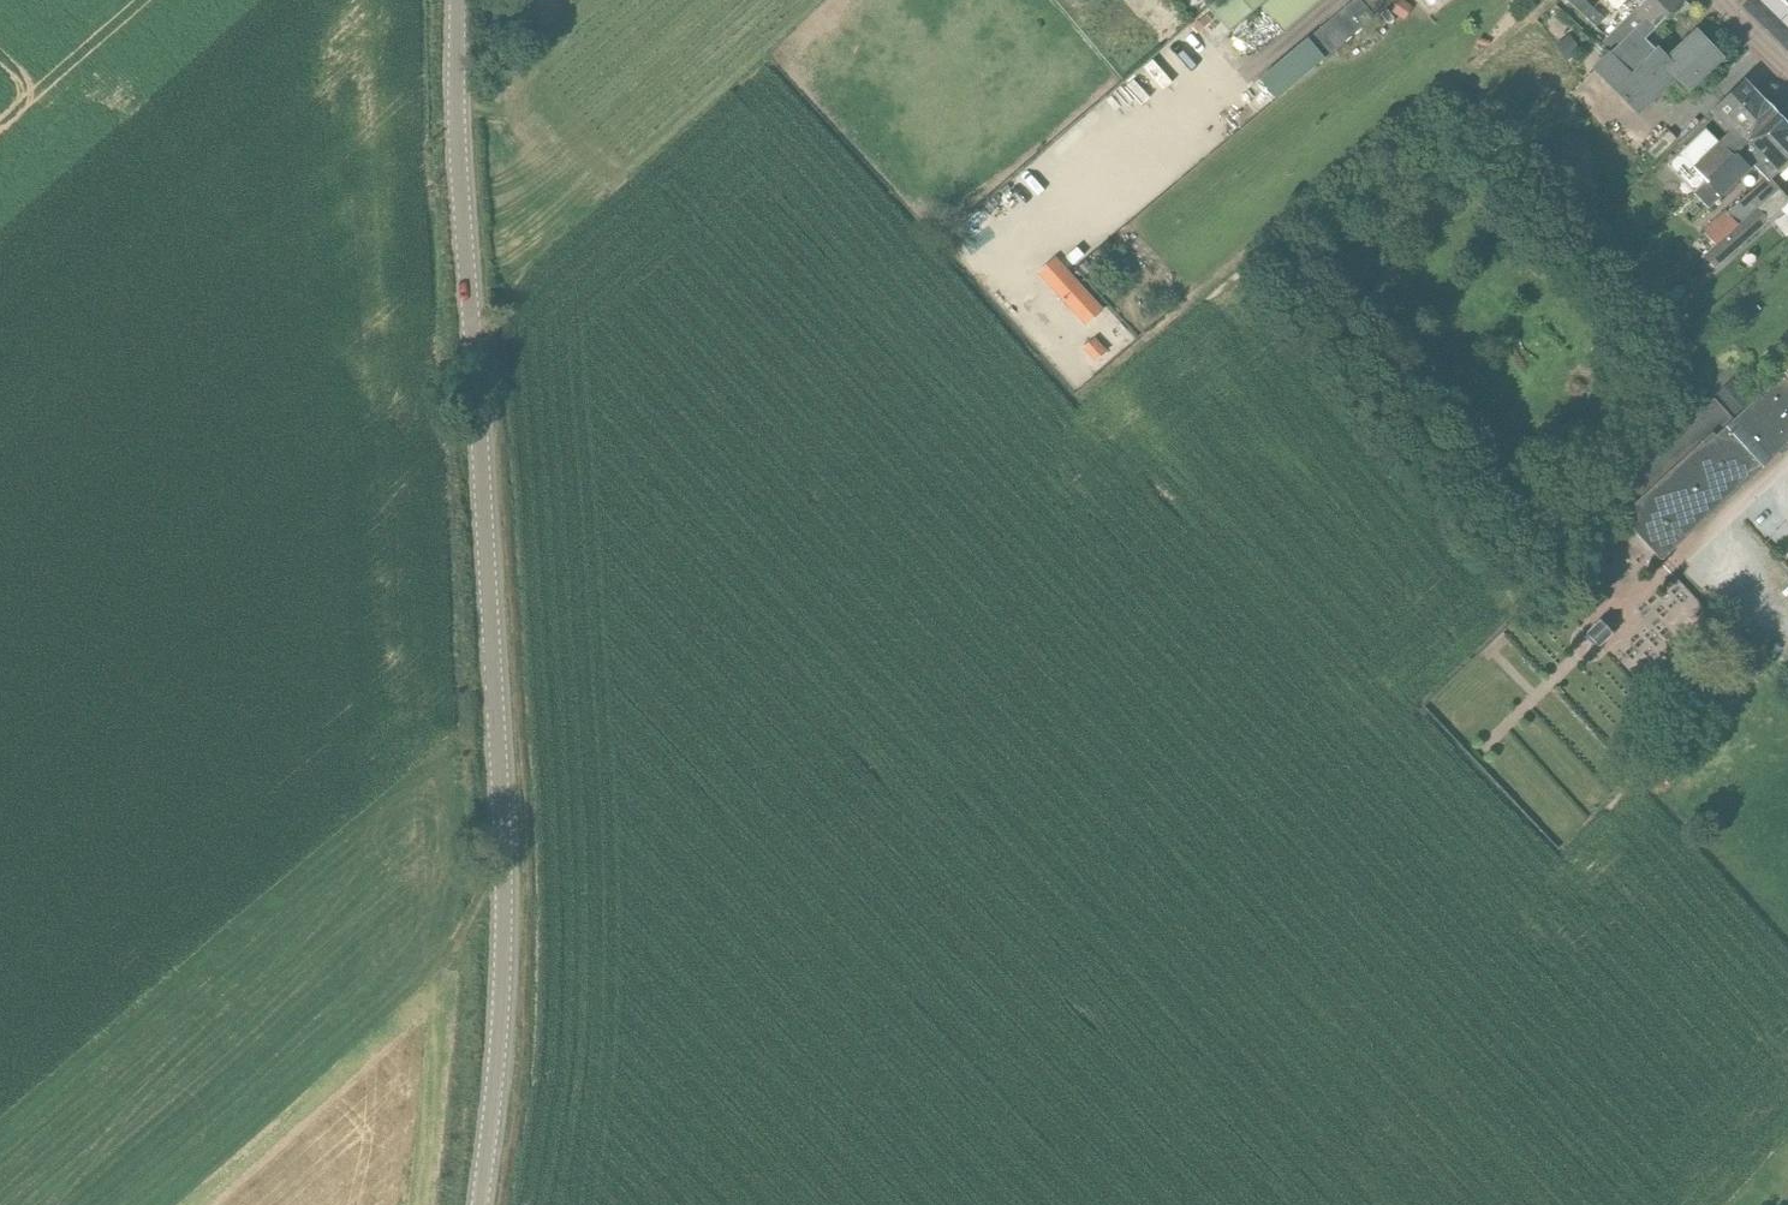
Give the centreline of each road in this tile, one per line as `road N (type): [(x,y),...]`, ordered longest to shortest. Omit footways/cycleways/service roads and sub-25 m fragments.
road 1 (tertiary): [(480,1204),(500,1020),(504,890),(457,147),(457,0)]

